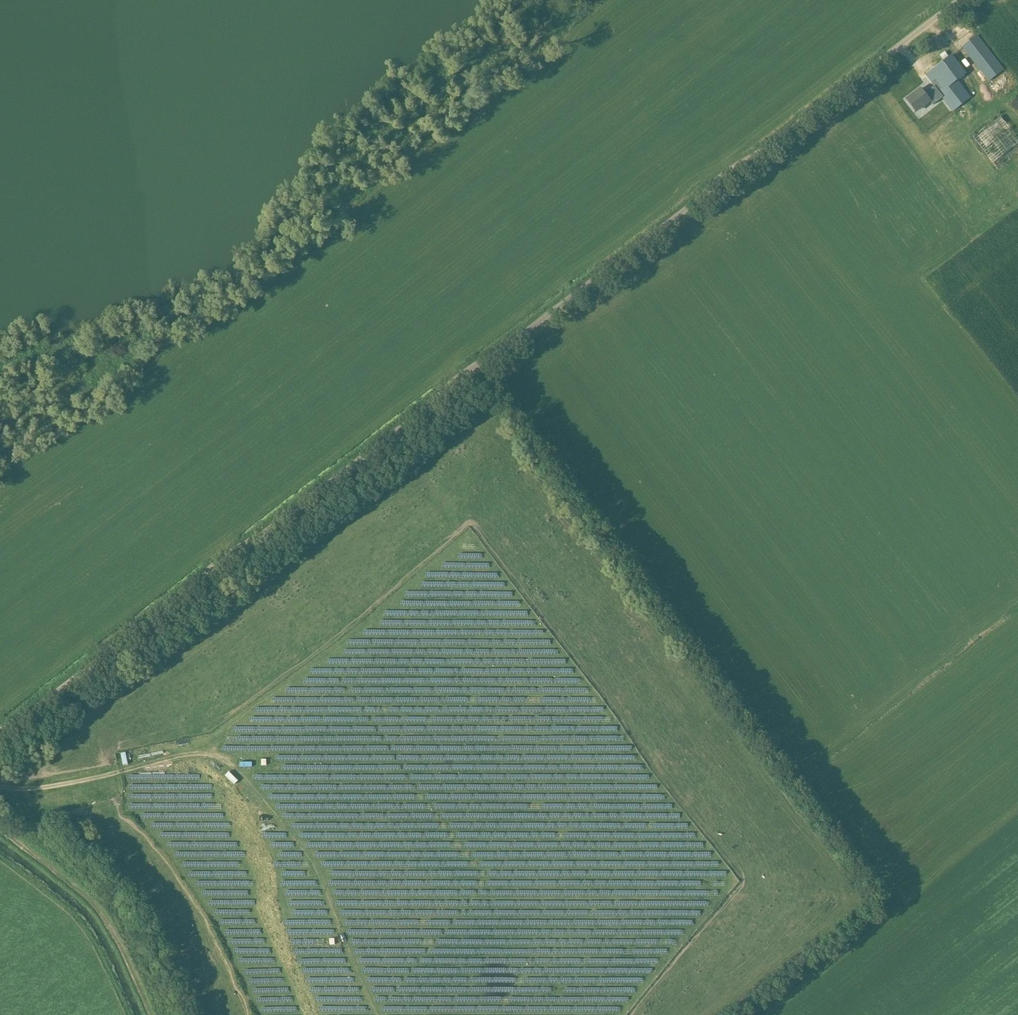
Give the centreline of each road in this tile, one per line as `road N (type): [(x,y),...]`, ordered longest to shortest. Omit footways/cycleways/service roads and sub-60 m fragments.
road 1 (unclassified): [(0,734),(958,0)]
road 2 (track): [(115,773),(198,754),(233,768),(232,812),(301,1014)]
road 3 (track): [(150,1014),(104,921),(0,832)]

